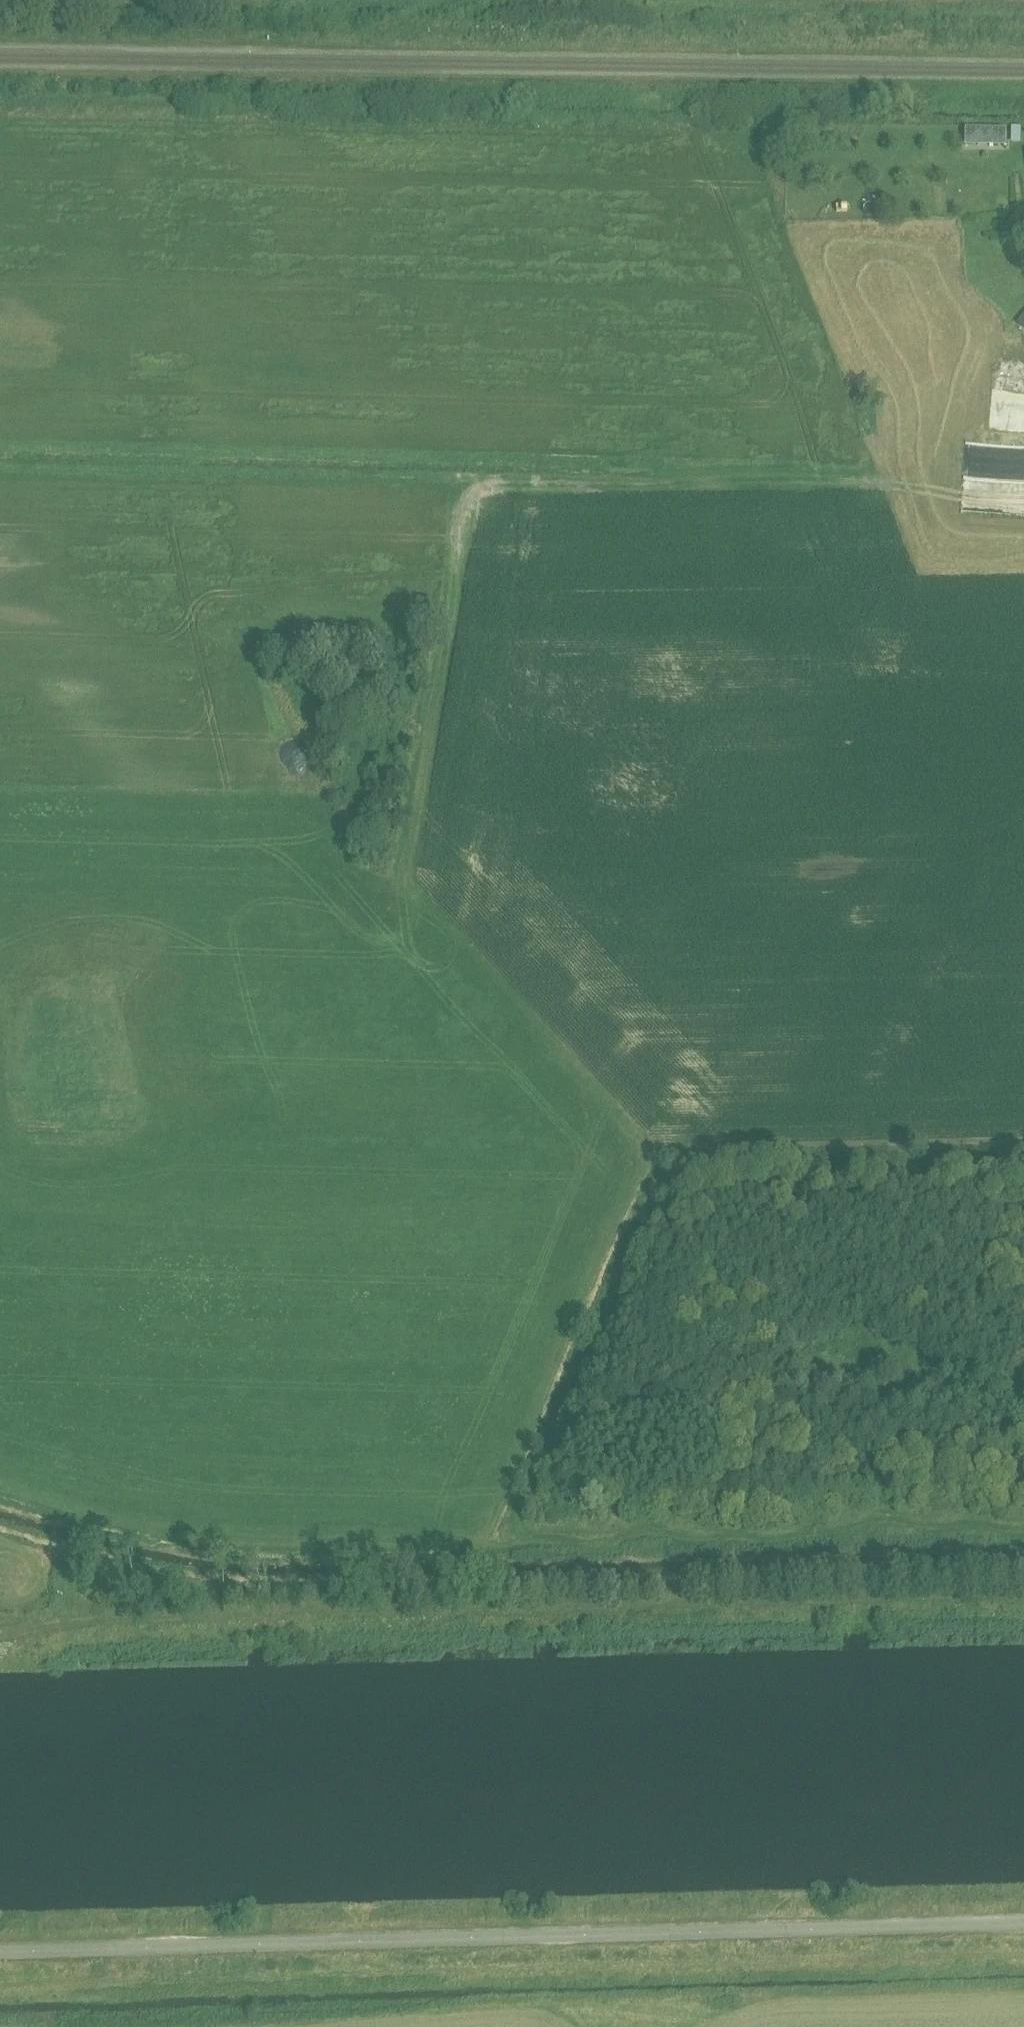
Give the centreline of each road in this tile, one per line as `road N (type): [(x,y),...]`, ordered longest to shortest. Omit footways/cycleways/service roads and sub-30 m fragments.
road 1 (track): [(0,1645),(72,1632),(1023,1604)]
road 2 (unclassified): [(1023,1923),(0,1953)]

